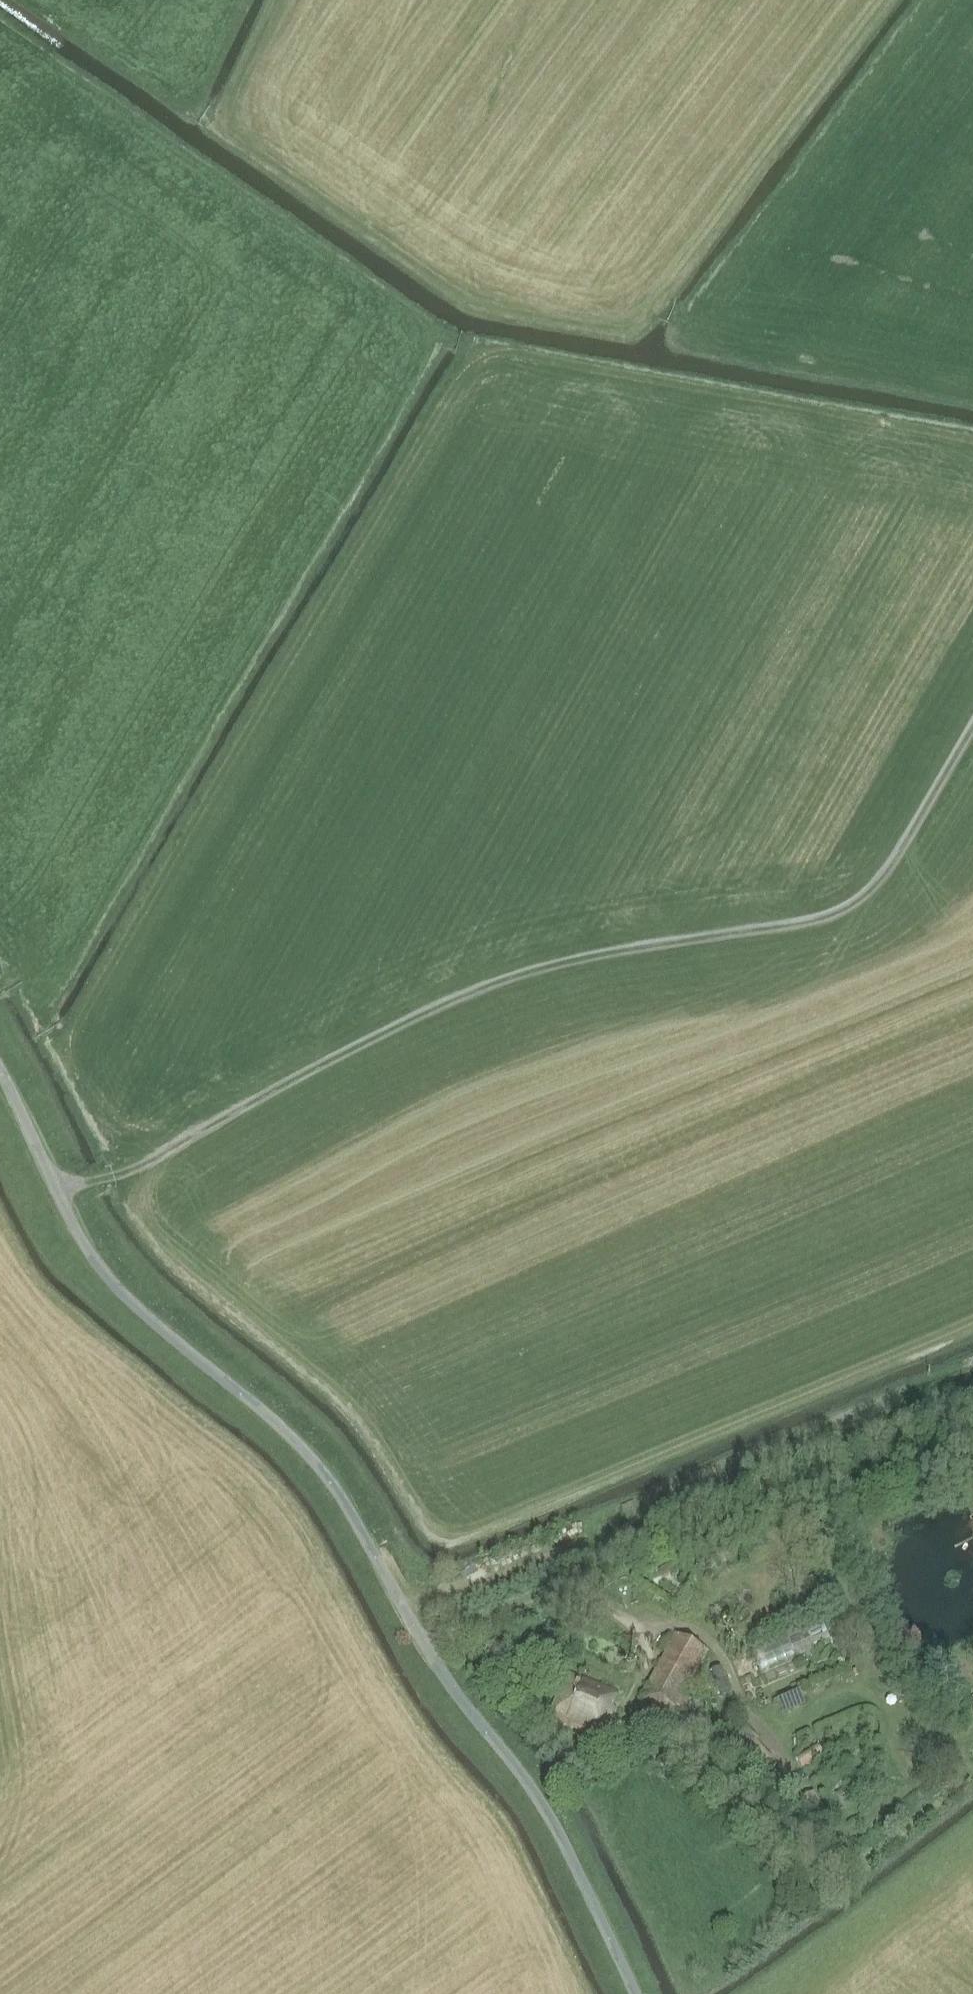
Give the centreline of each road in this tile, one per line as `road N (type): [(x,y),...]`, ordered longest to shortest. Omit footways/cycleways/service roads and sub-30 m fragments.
road 1 (unclassified): [(623,1993),(549,1831),(408,1636),(347,1509),(296,1442),(103,1270),(0,1070)]
road 2 (track): [(56,1187),(127,1170),(497,980),(849,907),(880,879),(972,724)]

